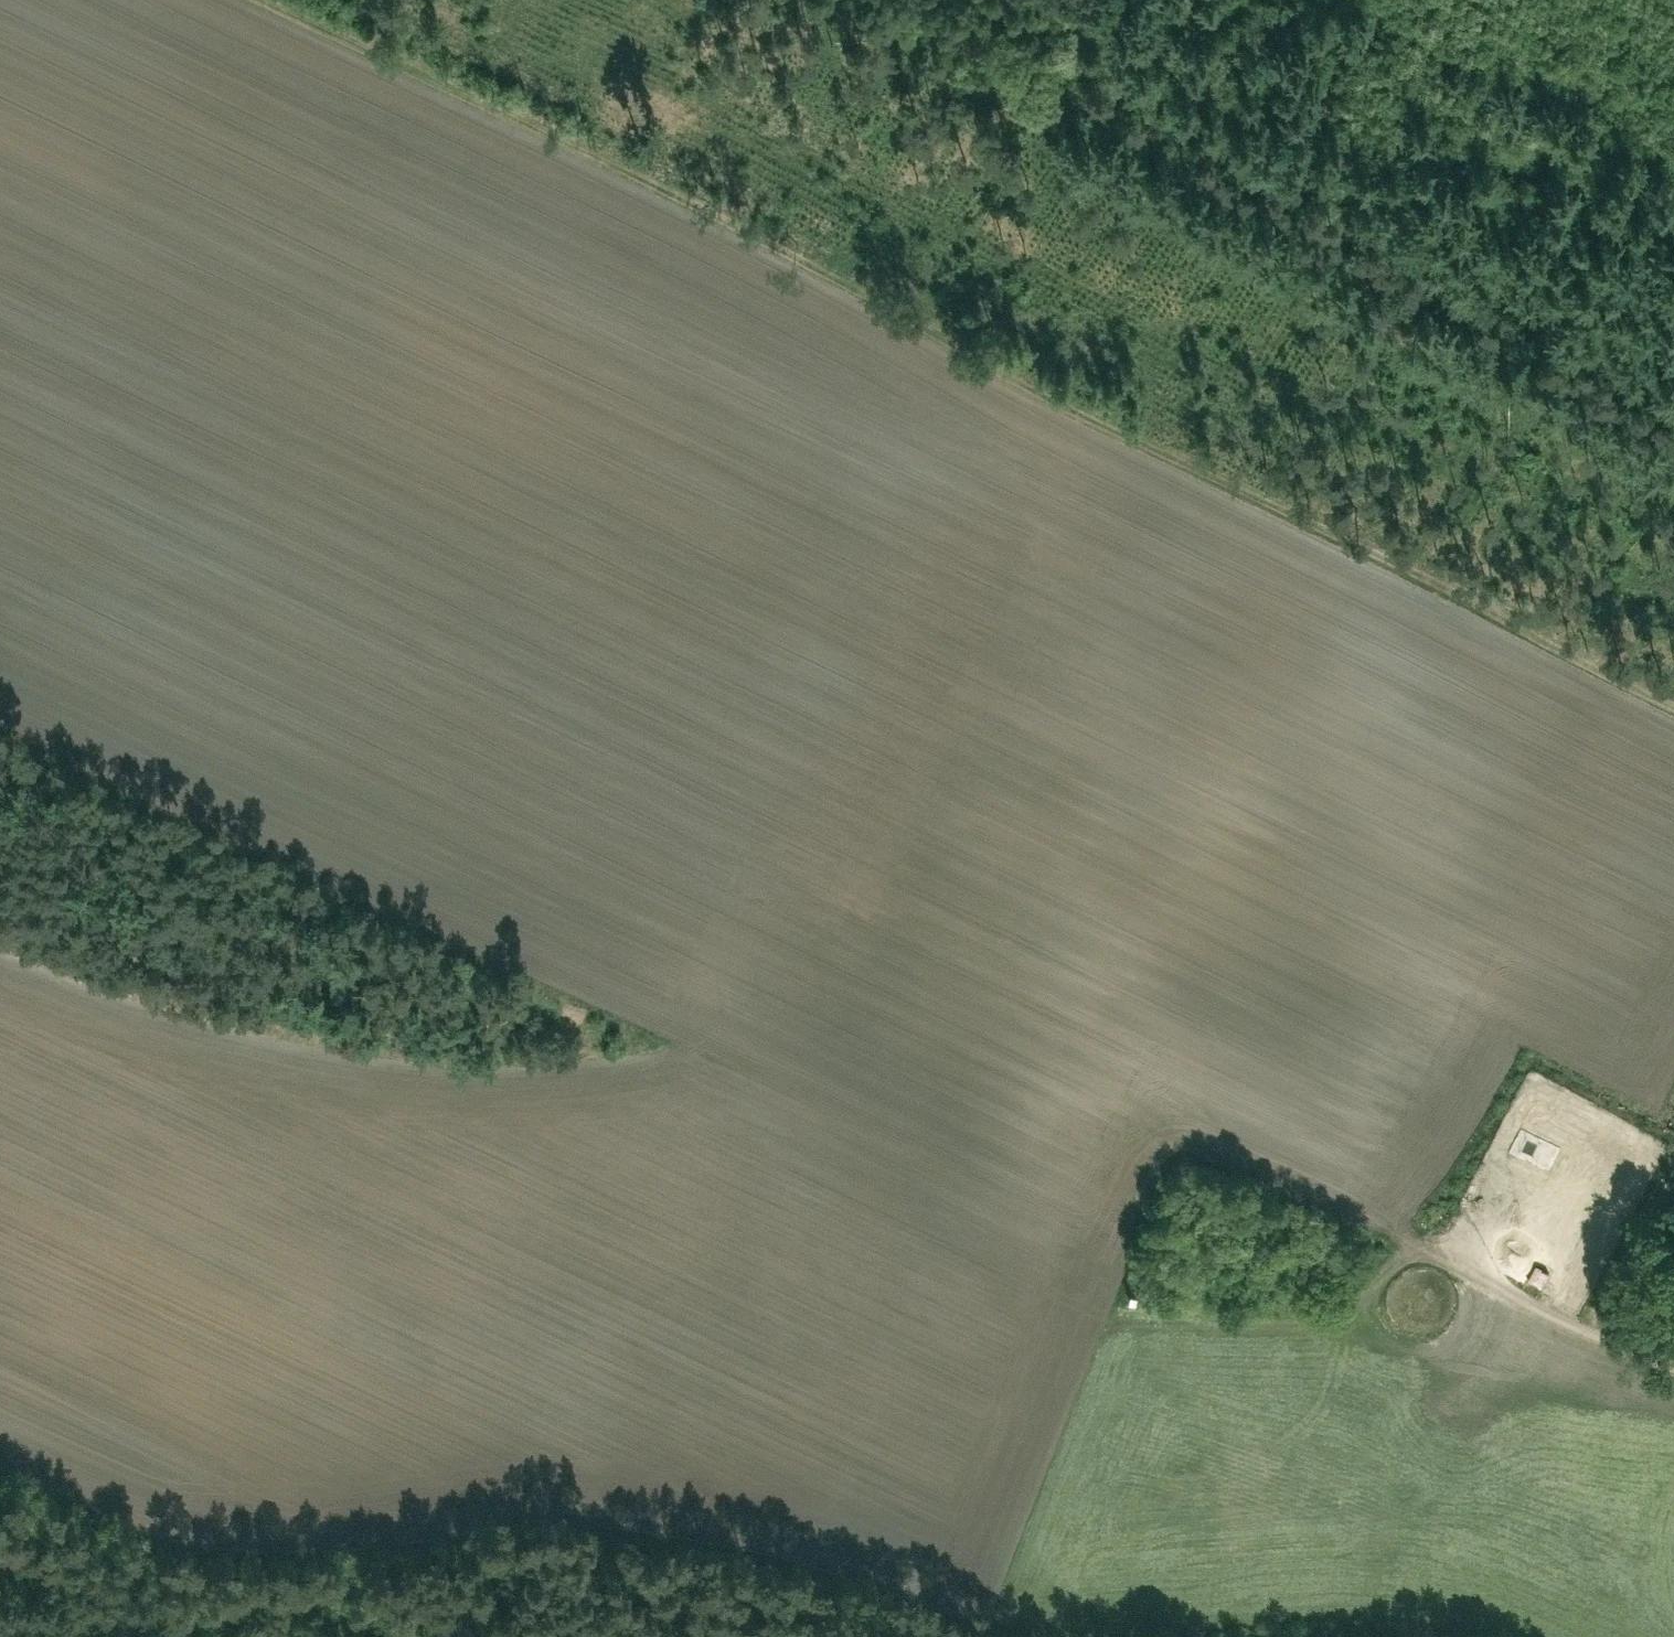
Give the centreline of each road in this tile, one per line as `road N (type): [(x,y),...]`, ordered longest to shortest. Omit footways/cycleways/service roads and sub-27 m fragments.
road 1 (track): [(1673,703),(263,0)]
road 2 (track): [(1673,1374),(1603,1348),(1465,1272),(1515,1179)]
road 3 (track): [(1603,1348),(1673,1168)]

